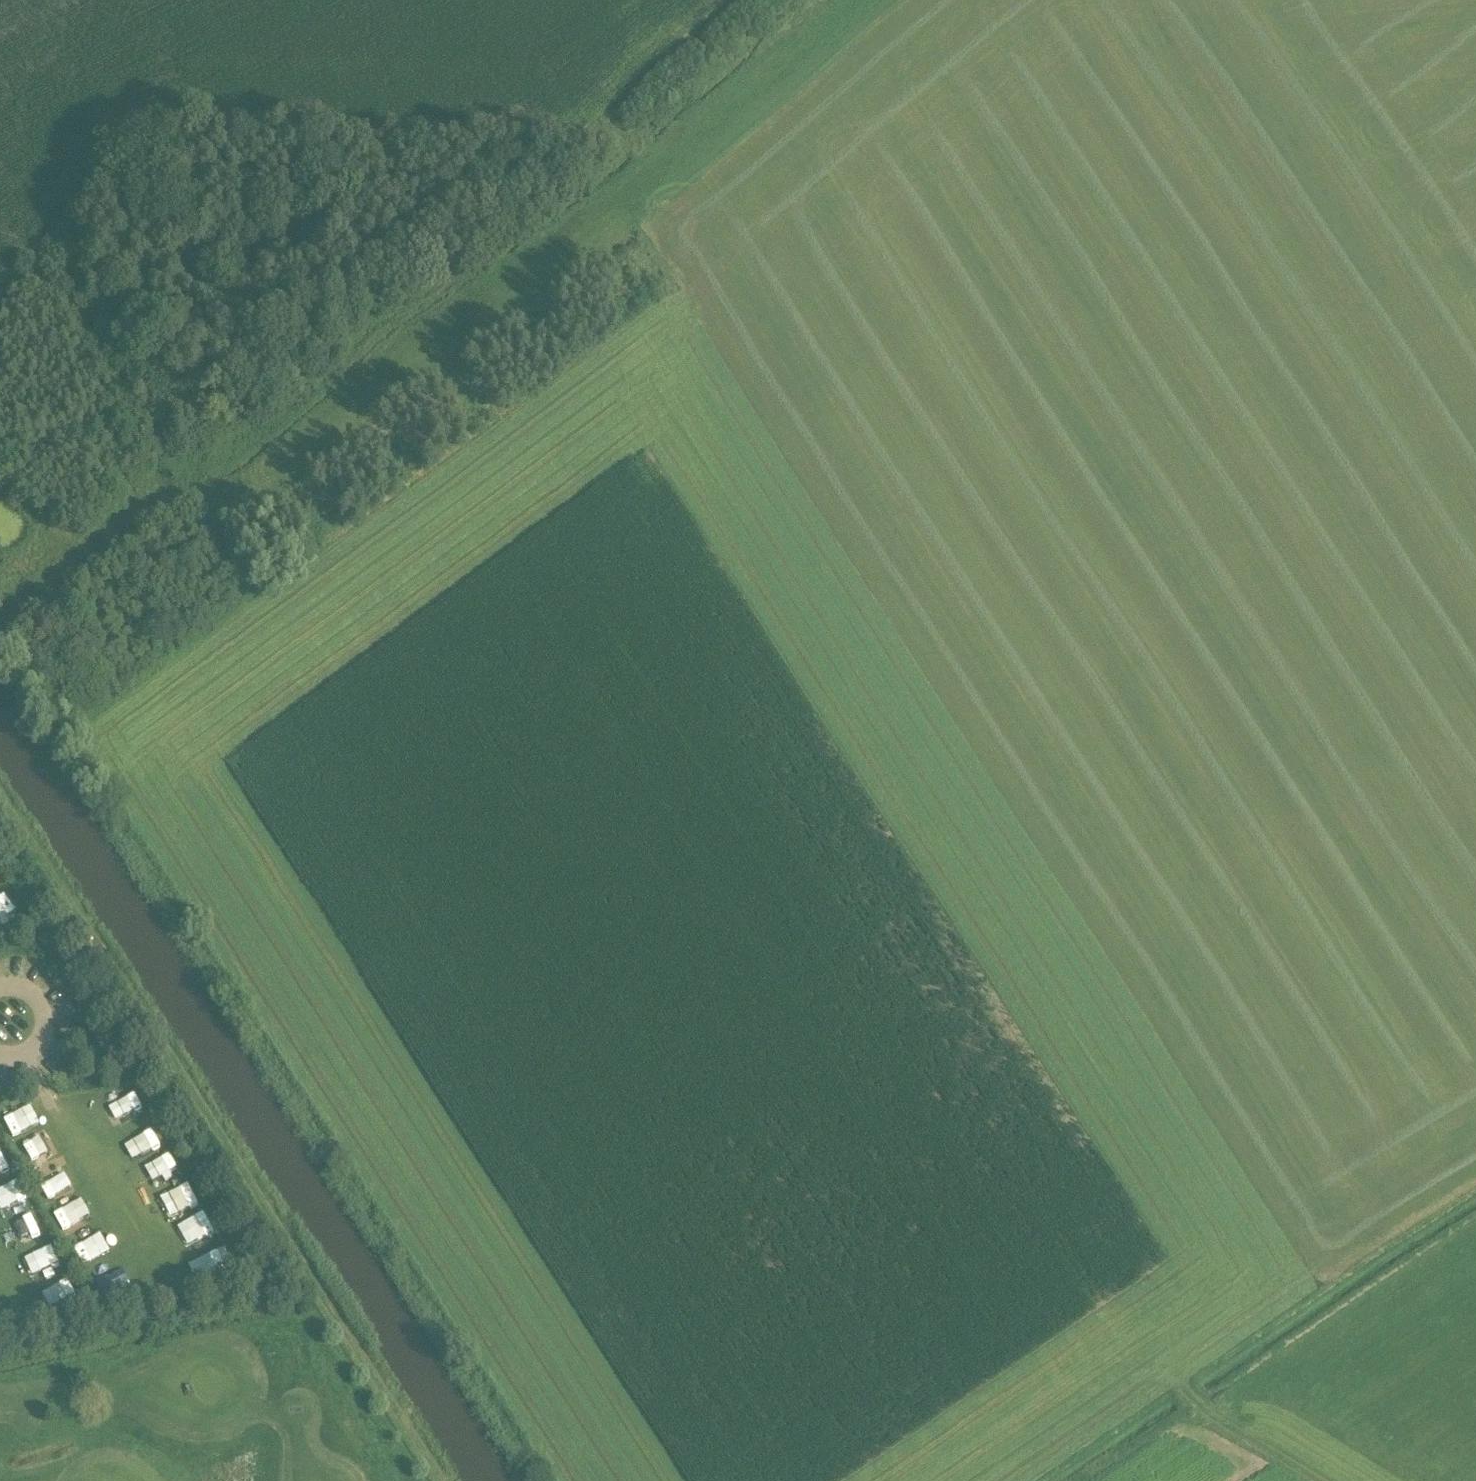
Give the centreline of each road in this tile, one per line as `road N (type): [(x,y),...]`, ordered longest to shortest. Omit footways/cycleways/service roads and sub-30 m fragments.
road 1 (track): [(162,488),(216,494),(289,457),(612,218),(871,0)]
road 2 (track): [(17,606),(162,488),(152,427),(66,298),(34,291),(0,310)]

